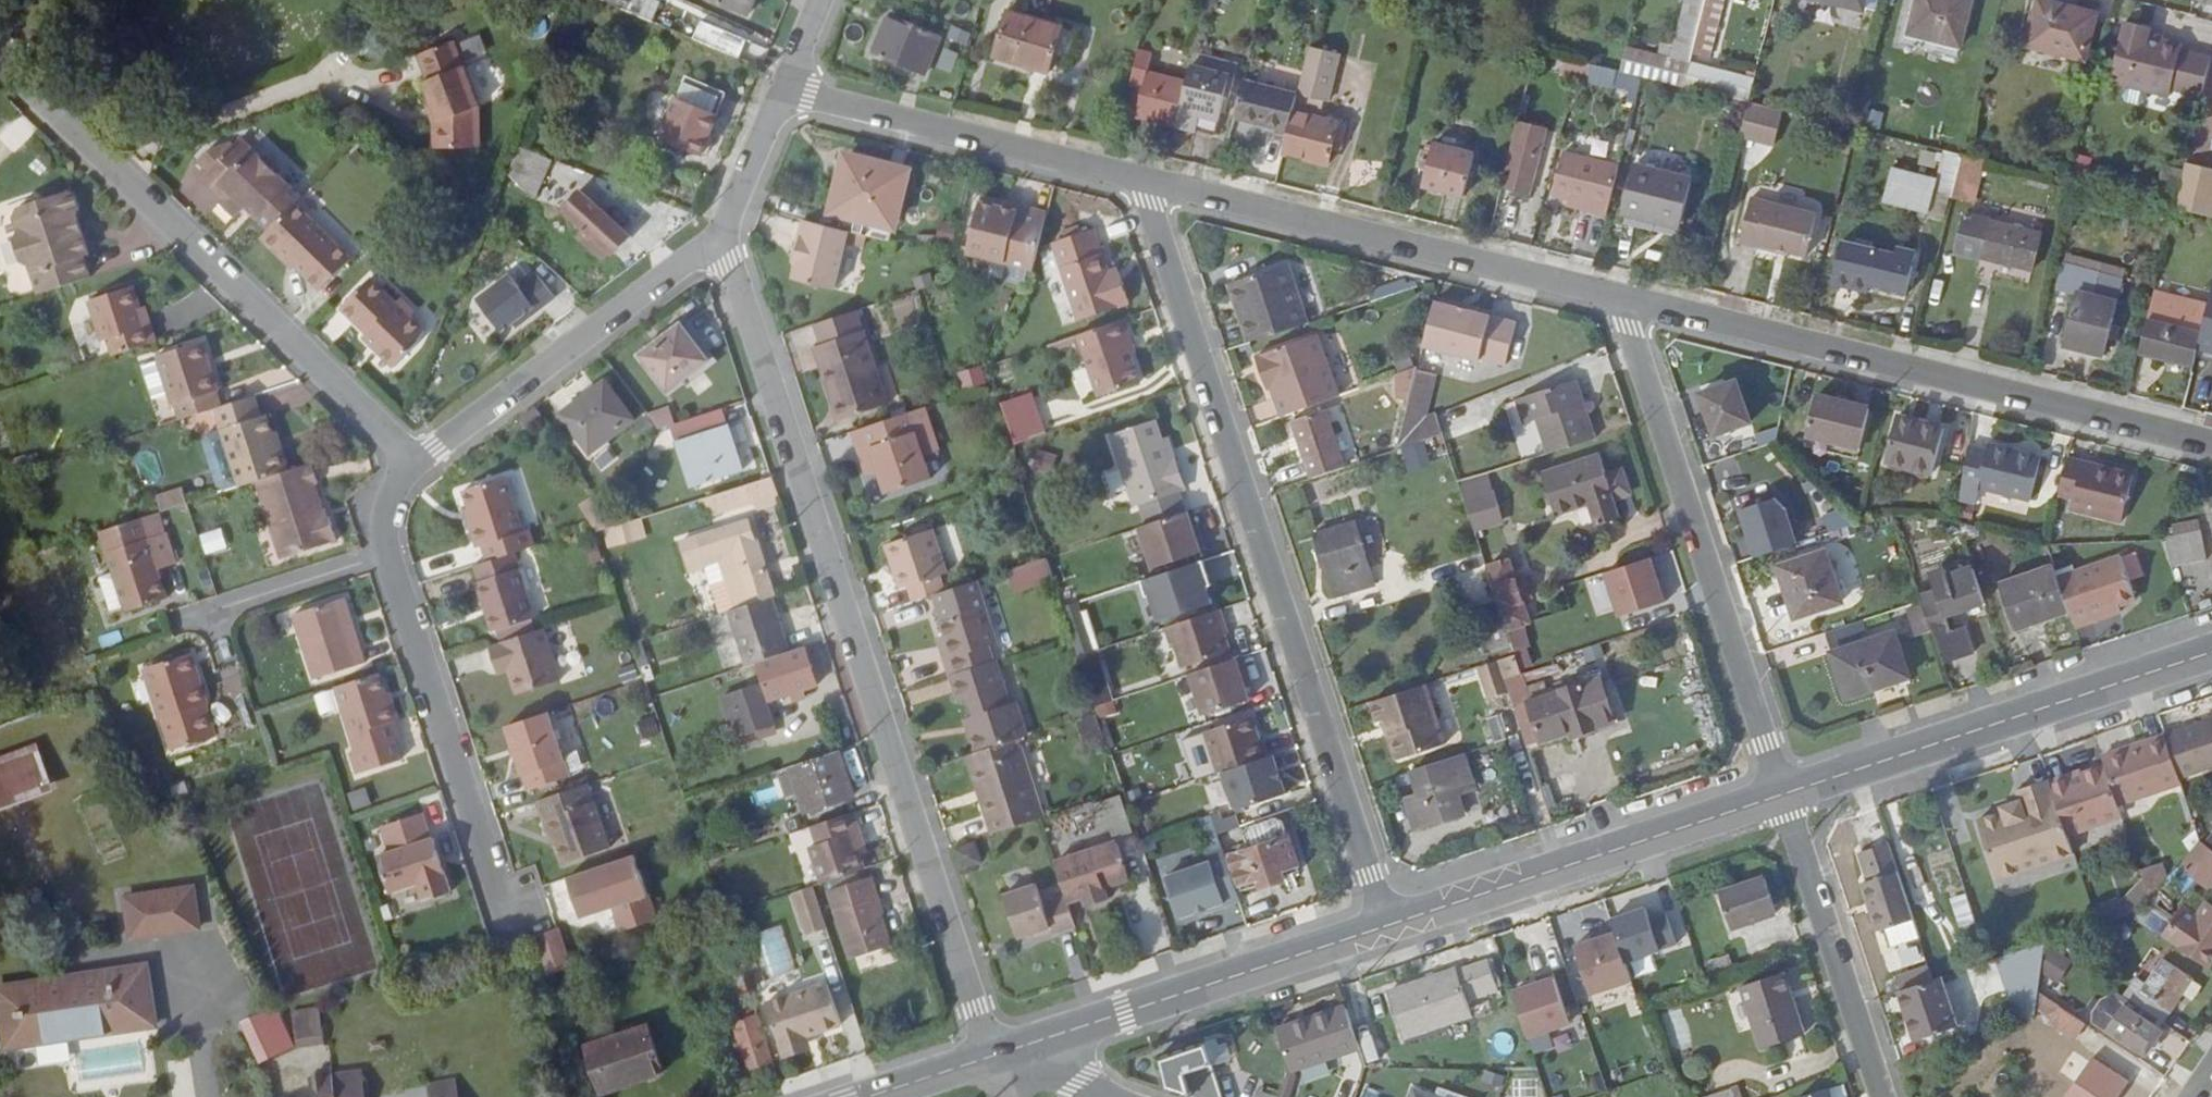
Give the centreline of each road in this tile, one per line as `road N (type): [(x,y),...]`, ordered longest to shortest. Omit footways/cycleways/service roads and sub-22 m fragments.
road 1 (residential): [(724,238),(991,1060)]
road 2 (residential): [(1137,181),(1385,927)]
road 3 (residential): [(1617,300),(2211,444)]
road 4 (residential): [(0,68),(403,470)]
road 5 (residential): [(1617,300),(1778,794)]
road 6 (residential): [(1137,181),(1617,300)]
road 7 (secondary): [(2211,652),(1778,794)]
road 8 (secondary): [(1385,927),(991,1060)]
road 9 (secondary): [(1778,794),(1385,927)]
road 10 (residential): [(403,470),(724,238)]
road 11 (residential): [(501,917),(381,552)]
road 12 (residential): [(782,89),(1137,181)]
road 13 (residential): [(1879,1096),(1778,794)]
road 14 (residential): [(188,613),(381,552)]
road 15 (residential): [(724,238),(782,89)]
road 16 (secondary): [(991,1060),(873,1096)]

